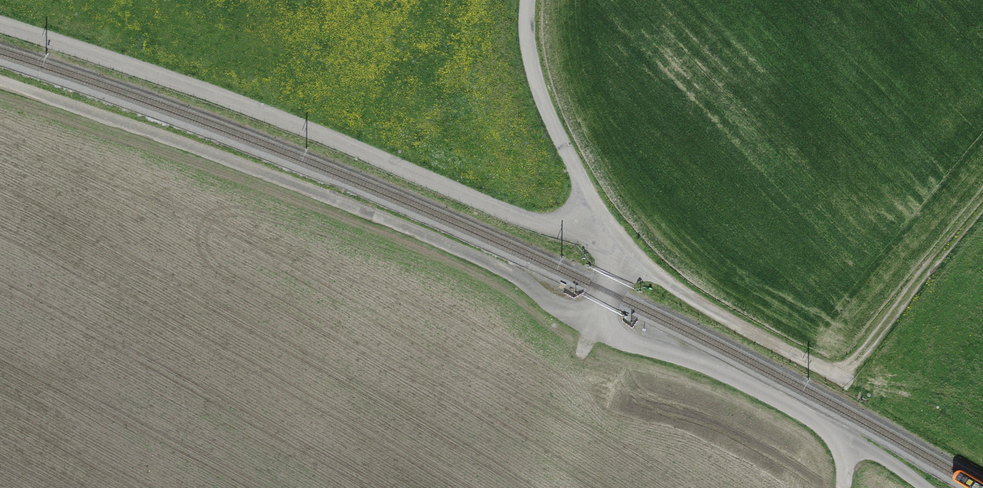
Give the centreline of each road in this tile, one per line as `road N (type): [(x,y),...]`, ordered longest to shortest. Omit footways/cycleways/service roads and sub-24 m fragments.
road 1 (track): [(617,250),(537,228),(244,111),(0,29)]
road 2 (track): [(518,287),(350,211),(0,89)]
road 3 (track): [(518,287),(575,326),(699,368),(849,446)]
road 4 (track): [(617,250),(727,324),(853,392)]
road 5 (track): [(529,0),(535,81),(617,250)]

